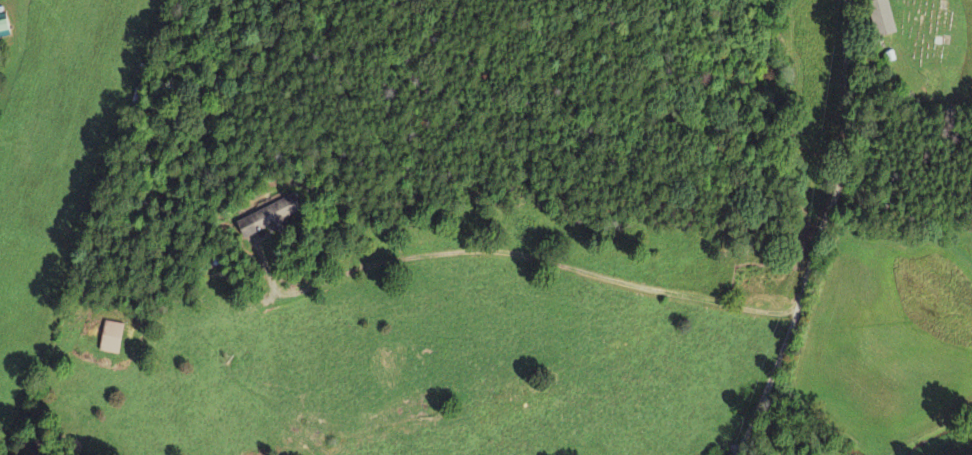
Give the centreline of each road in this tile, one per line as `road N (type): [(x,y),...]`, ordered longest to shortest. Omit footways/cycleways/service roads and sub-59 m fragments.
road 1 (residential): [(847,0),(845,173),(740,454)]

